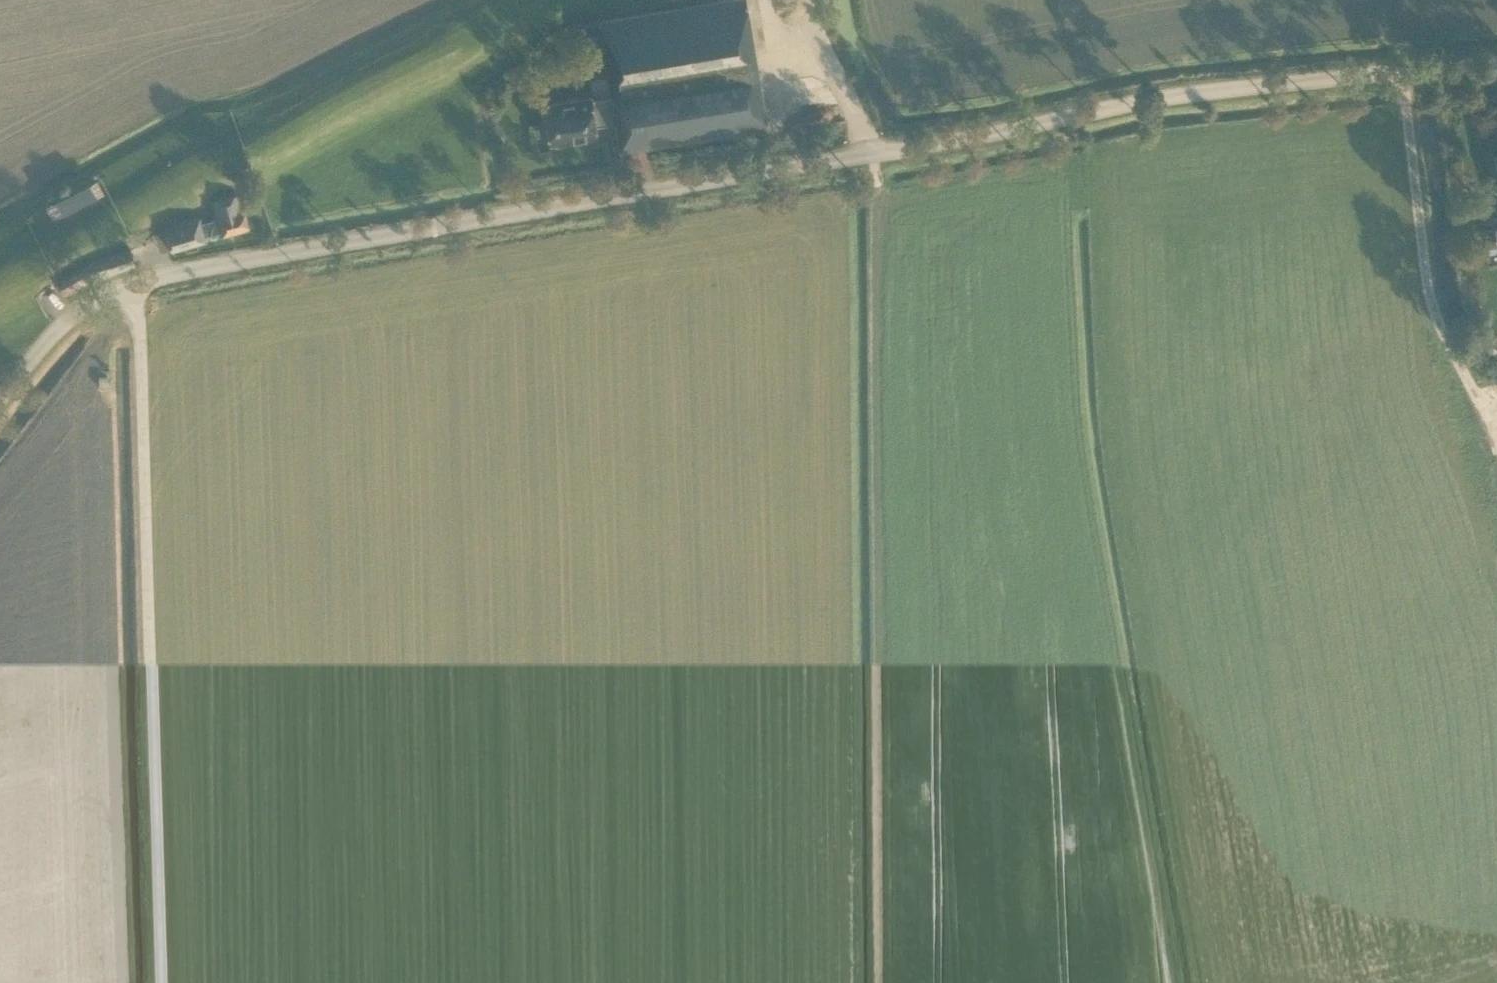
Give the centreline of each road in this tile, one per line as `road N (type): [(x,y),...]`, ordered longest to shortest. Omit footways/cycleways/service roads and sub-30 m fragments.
road 1 (unclassified): [(0,397),(77,310),(139,279),(873,155),(1110,95),(1496,64)]
road 2 (track): [(873,155),(774,0)]

